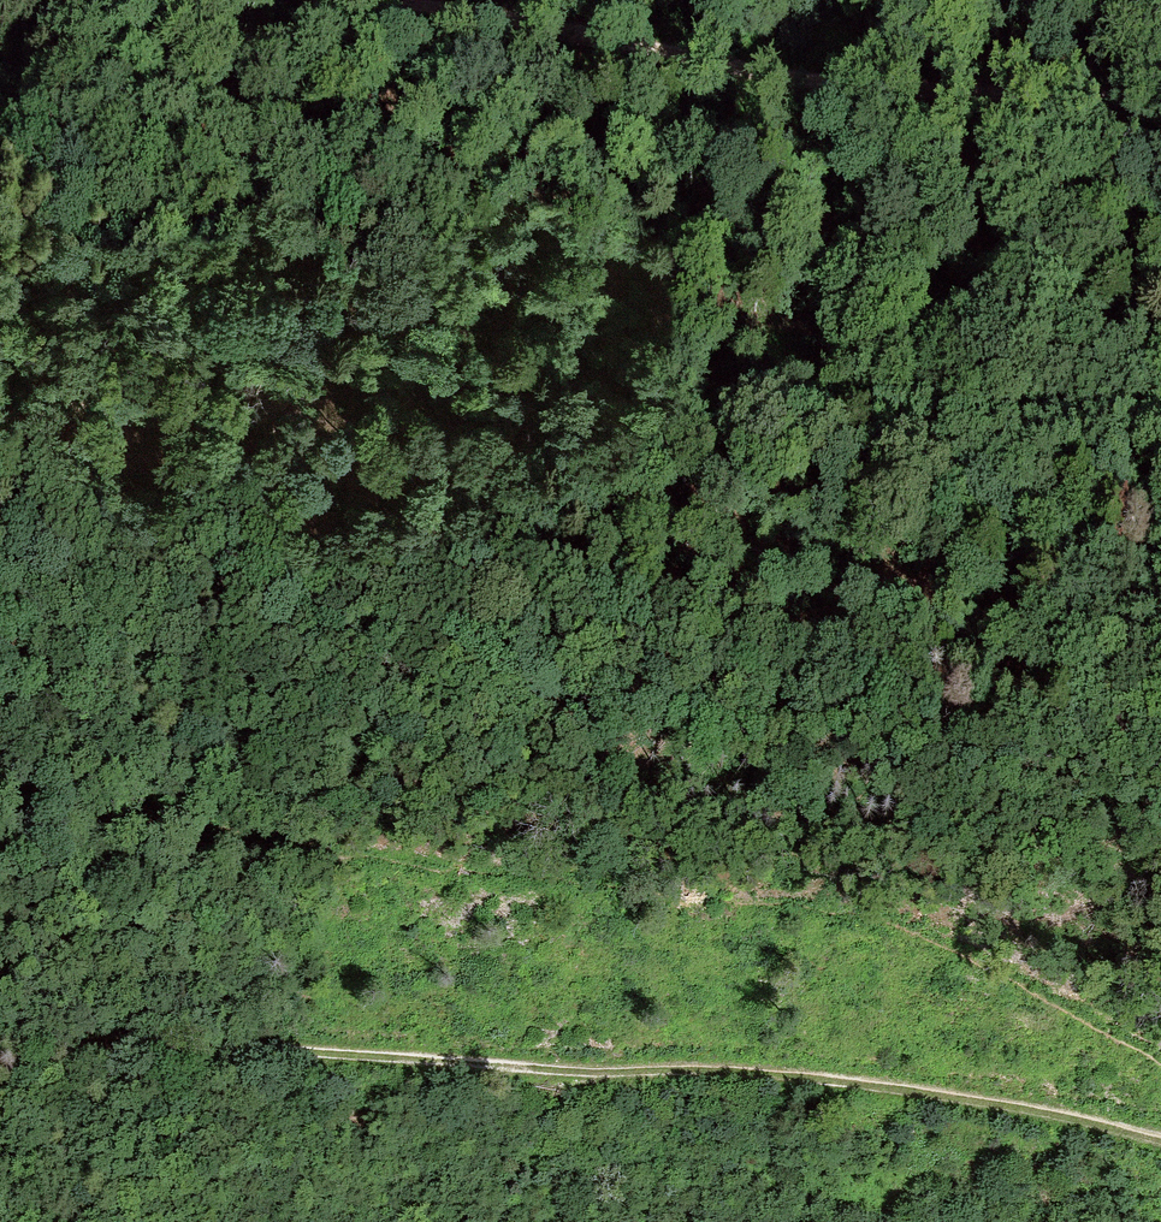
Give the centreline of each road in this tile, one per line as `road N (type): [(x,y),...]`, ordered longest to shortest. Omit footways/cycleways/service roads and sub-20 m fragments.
road 1 (track): [(1160,1068),(882,922),(332,854),(0,791)]
road 2 (track): [(1160,630),(923,613),(487,484),(282,468),(192,470),(0,420)]
road 3 (track): [(1160,1138),(982,1098),(719,1067),(533,1069),(108,1039),(0,1043)]
road 4 (track): [(1160,99),(852,86),(543,23),(350,0)]

